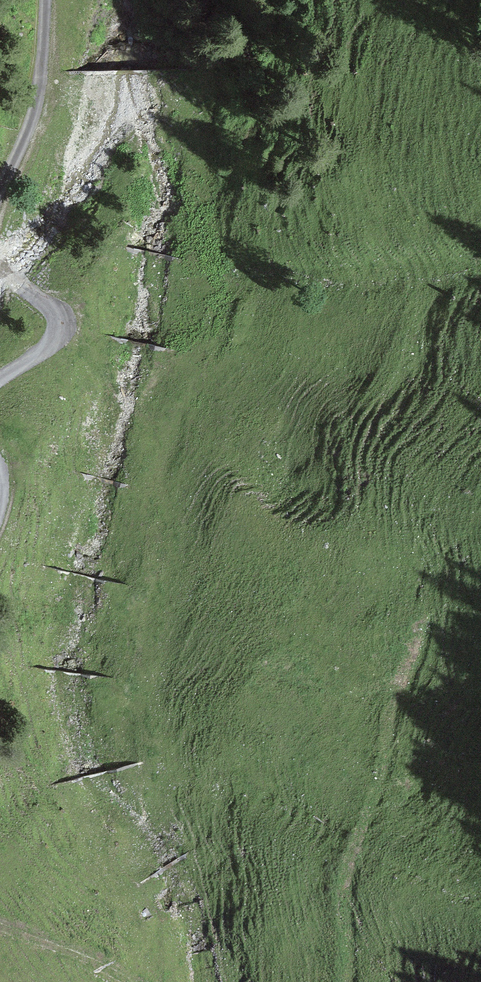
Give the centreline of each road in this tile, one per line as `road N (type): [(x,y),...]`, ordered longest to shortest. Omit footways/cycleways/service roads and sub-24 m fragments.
road 1 (track): [(344,981),(345,875),(388,756),(393,694),(428,624)]
road 2 (track): [(0,191),(38,96),(42,0)]
road 3 (track): [(0,371),(54,341),(58,321),(0,263)]
road 4 (track): [(0,923),(93,958),(129,981)]

